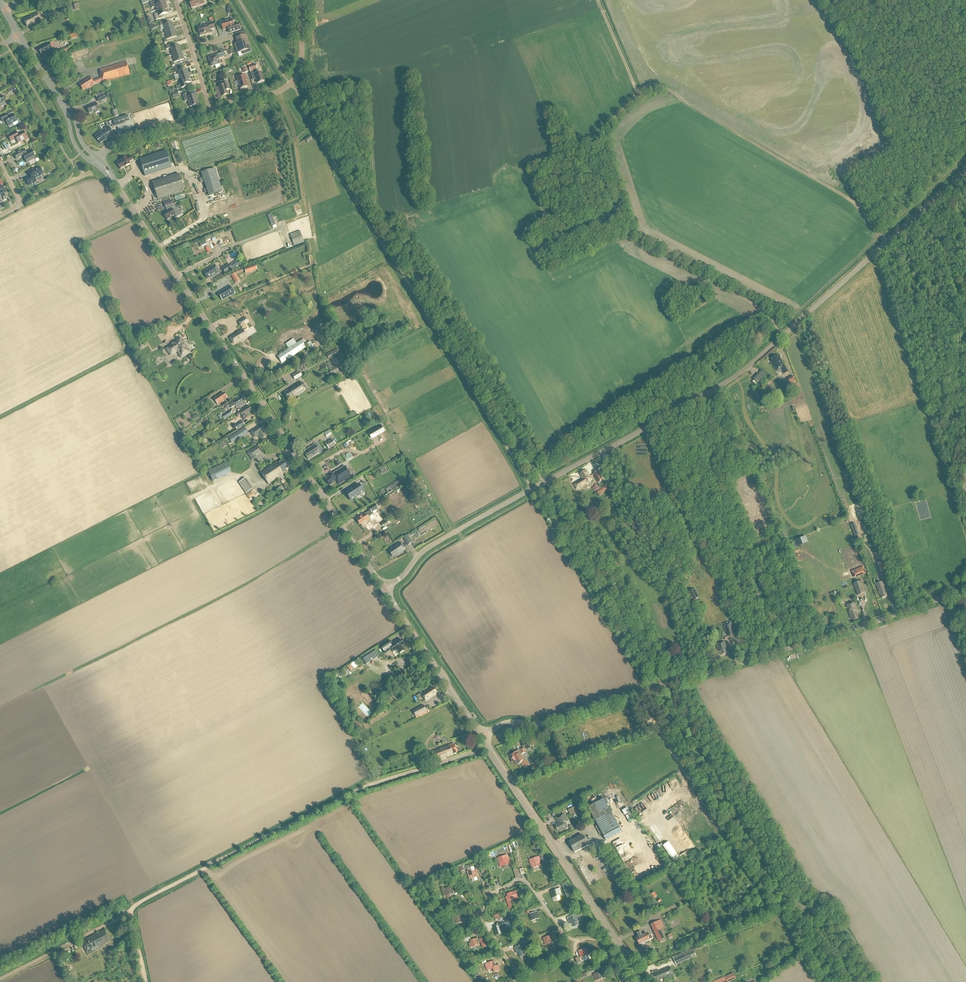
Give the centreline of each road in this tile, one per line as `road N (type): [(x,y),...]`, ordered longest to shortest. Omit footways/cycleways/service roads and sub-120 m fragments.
road 1 (track): [(290,86),(831,981)]
road 2 (unclassified): [(385,591),(424,550),(737,376),(965,170)]
road 3 (tertiary): [(385,591),(96,161)]
road 4 (unclassified): [(482,737),(510,722),(561,720),(965,590)]
road 5 (unclassified): [(130,912),(368,786),(489,747)]
road 6 (track): [(638,93),(600,135),(631,239),(756,305),(783,336)]
road 7 (track): [(138,216),(79,247),(124,353),(0,418)]
road 8 (track): [(638,93),(669,90),(855,203),(887,242)]
road 9 (tertiary): [(639,975),(489,747)]
road 10 (track): [(145,981),(130,912),(0,978)]
road 11 (tertiary): [(482,737),(385,591)]
road 12 (unclassified): [(212,115),(298,78),(297,0)]
road 13 (unclassified): [(96,161),(113,146),(212,115)]

